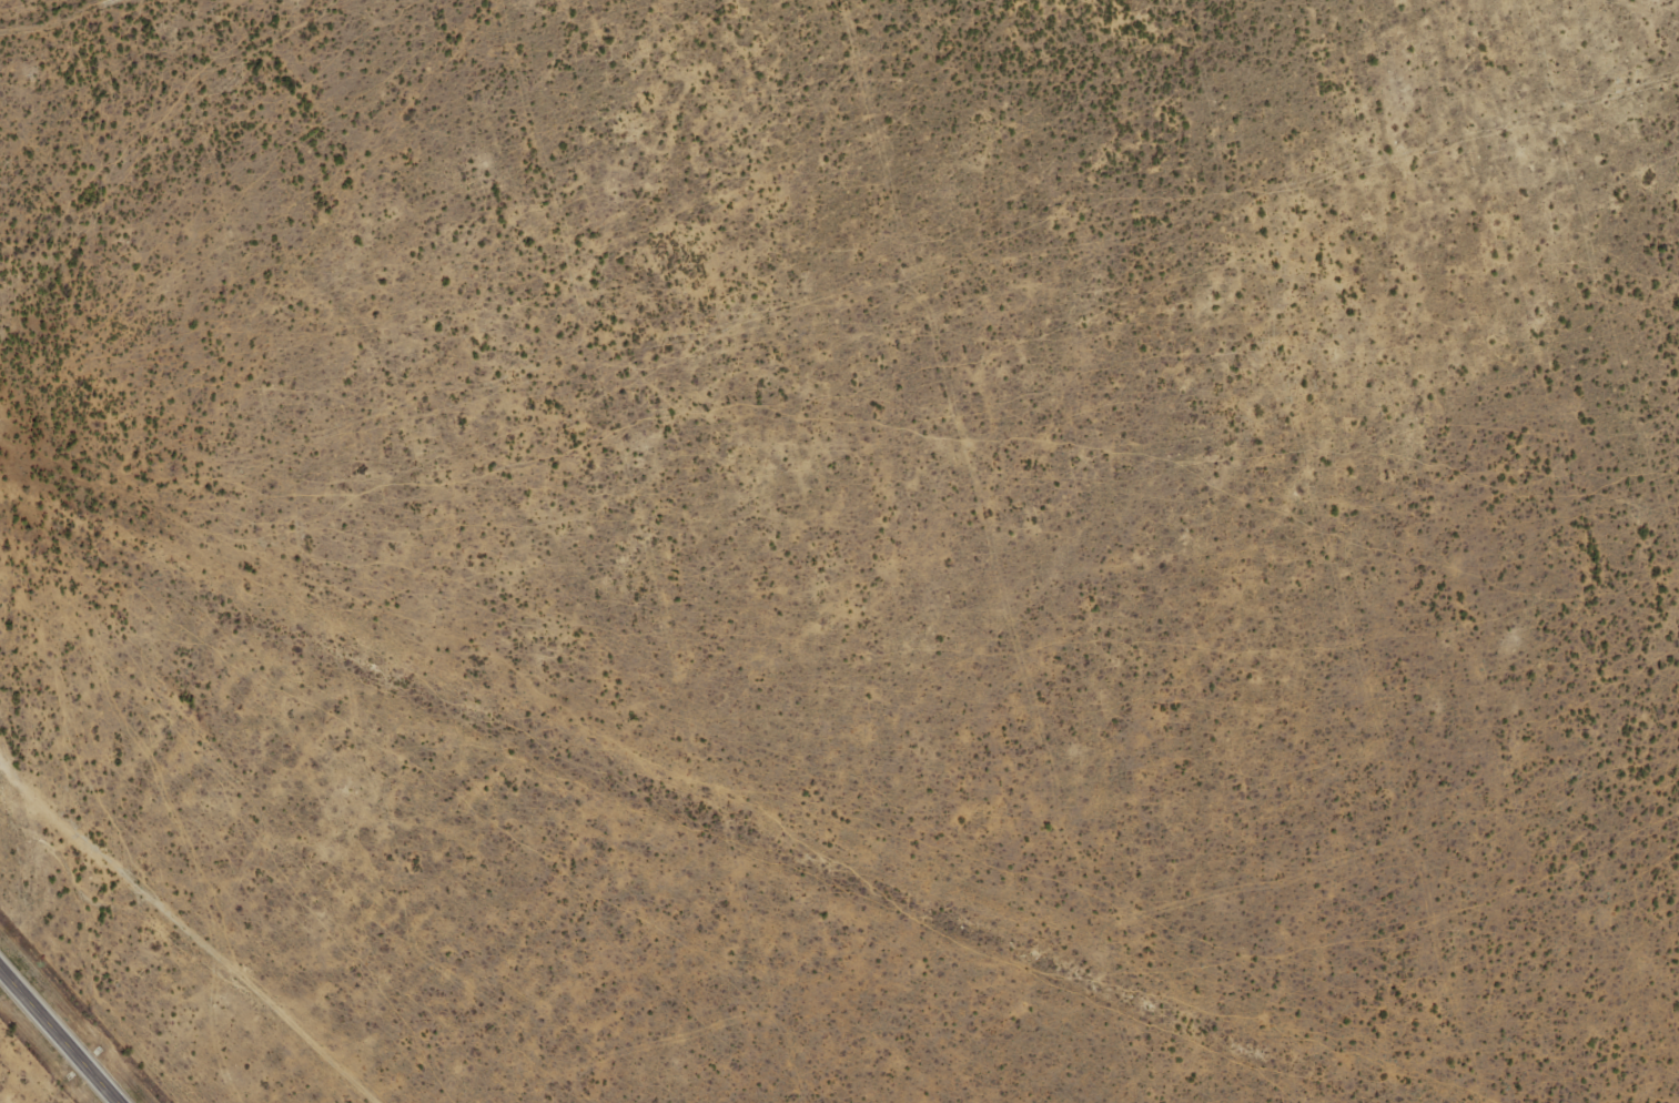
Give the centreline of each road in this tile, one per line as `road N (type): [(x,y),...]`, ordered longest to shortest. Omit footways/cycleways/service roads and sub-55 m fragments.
road 1 (secondary): [(0,972),(117,1102)]

